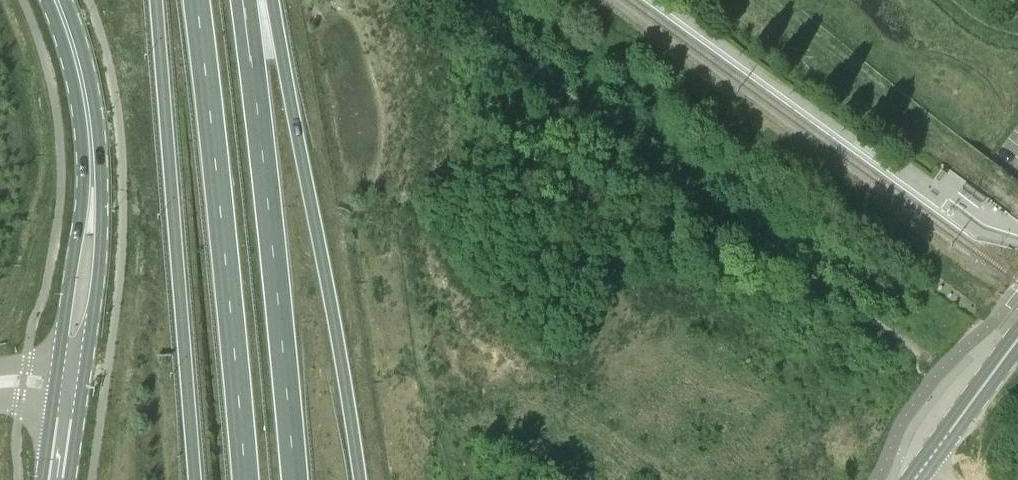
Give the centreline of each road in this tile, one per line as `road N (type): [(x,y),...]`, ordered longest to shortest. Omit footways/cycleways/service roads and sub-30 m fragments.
road 1 (trunk): [(359,479),(268,0)]
road 2 (trunk): [(294,479),(242,0)]
road 3 (trunk): [(195,0),(244,479)]
road 4 (trunk): [(154,0),(195,479)]
road 5 (secondary): [(56,0),(78,67),(91,146),(73,366)]
road 6 (track): [(747,0),(1017,205)]
road 7 (primary): [(923,470),(1017,339)]

